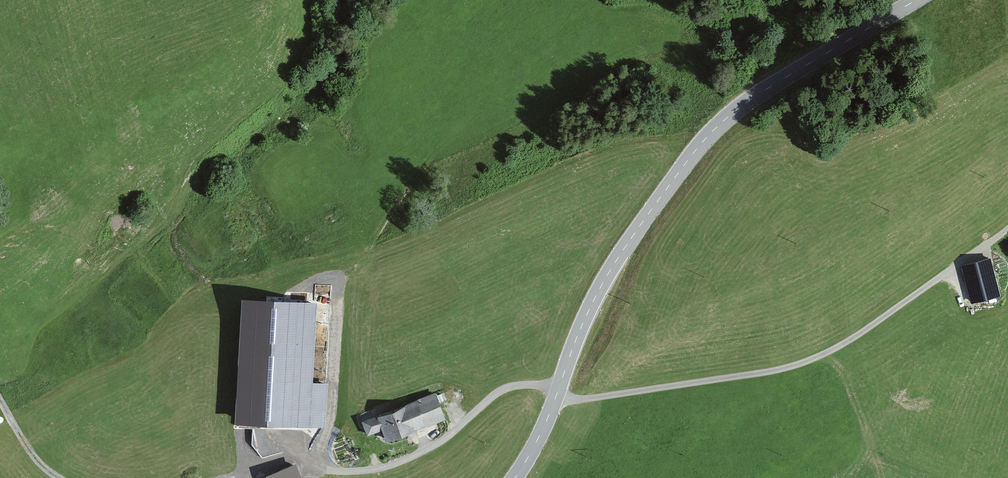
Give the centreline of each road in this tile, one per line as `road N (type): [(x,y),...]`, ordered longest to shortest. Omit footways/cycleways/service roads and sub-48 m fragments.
road 1 (tertiary): [(916,0),(756,95),(714,130),(613,266),(560,387)]
road 2 (unclassified): [(555,400),(799,364),(859,335),(1007,229)]
road 3 (unclassified): [(560,387),(511,386),(428,450),(363,471),(324,470),(299,455),(293,407)]

